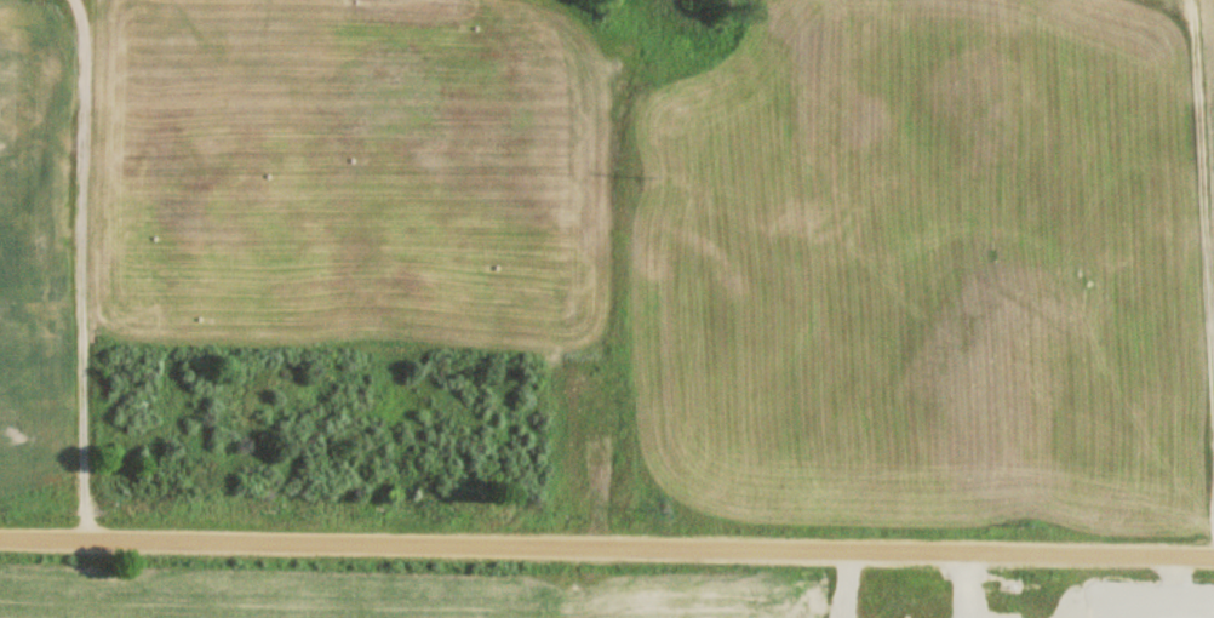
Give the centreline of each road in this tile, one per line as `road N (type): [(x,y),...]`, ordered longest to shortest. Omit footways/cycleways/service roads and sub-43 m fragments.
road 1 (residential): [(1213,560),(0,540)]
road 2 (residential): [(0,5),(45,56),(70,540)]
road 3 (residential): [(1166,136),(1186,560)]

